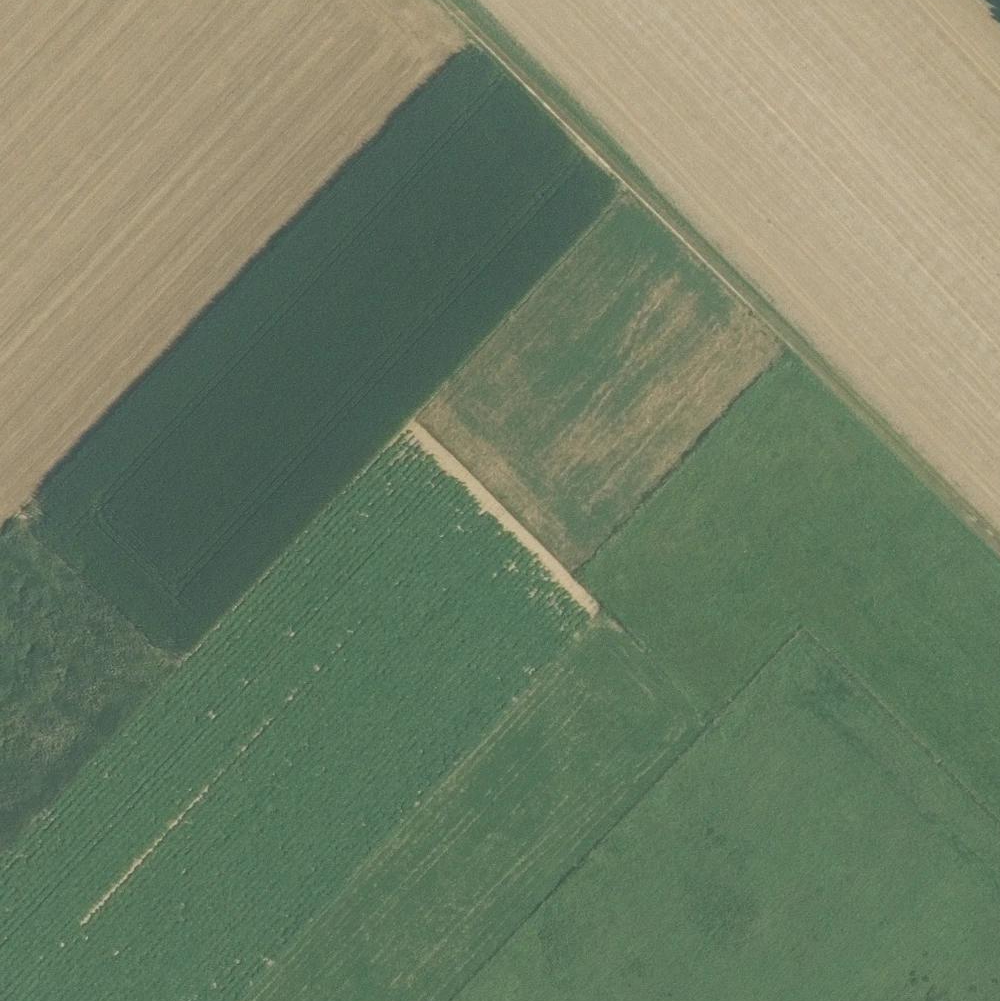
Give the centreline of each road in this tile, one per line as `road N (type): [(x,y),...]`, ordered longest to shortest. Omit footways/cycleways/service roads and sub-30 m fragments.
road 1 (track): [(437,0),(999,555)]

